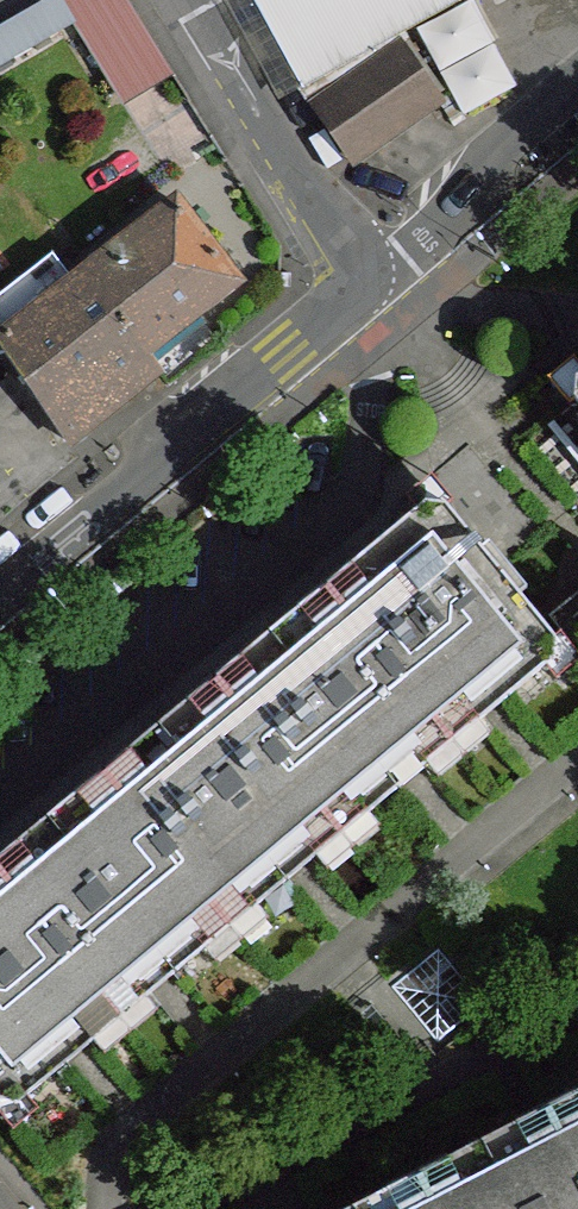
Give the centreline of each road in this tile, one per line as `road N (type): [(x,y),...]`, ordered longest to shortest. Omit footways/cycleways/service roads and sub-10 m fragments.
road 1 (residential): [(0,582),(369,279)]
road 2 (unclassified): [(369,279),(191,0)]
road 3 (unclassified): [(577,104),(369,279)]

